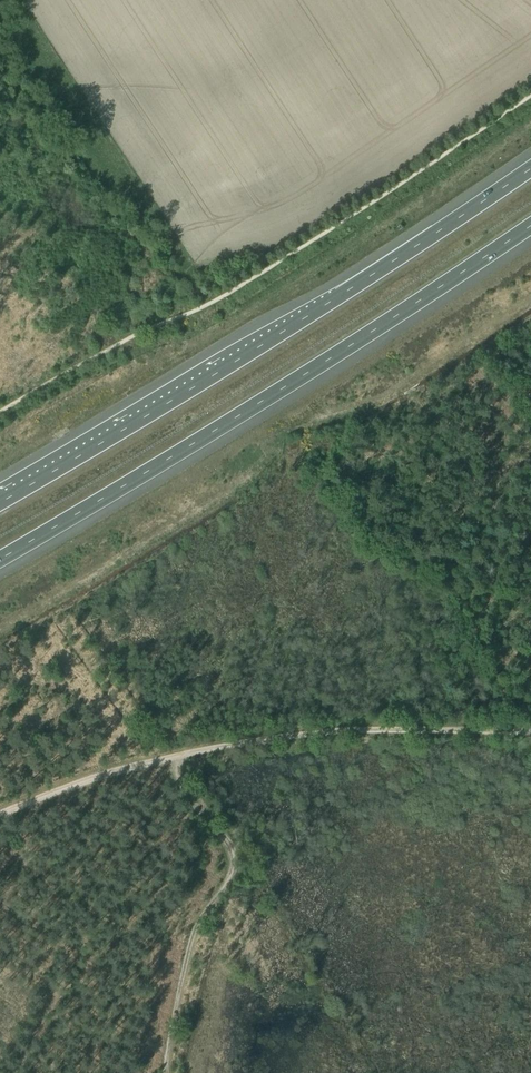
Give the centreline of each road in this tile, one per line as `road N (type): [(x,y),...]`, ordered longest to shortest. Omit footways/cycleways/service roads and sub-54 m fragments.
road 1 (motorway): [(530,168),(331,301),(0,502)]
road 2 (motorway): [(0,559),(530,225)]
road 3 (track): [(530,733),(393,727),(256,740),(171,758)]
road 4 (track): [(164,1072),(197,920),(234,860),(171,758)]
road 5 (track): [(171,758),(0,816)]

